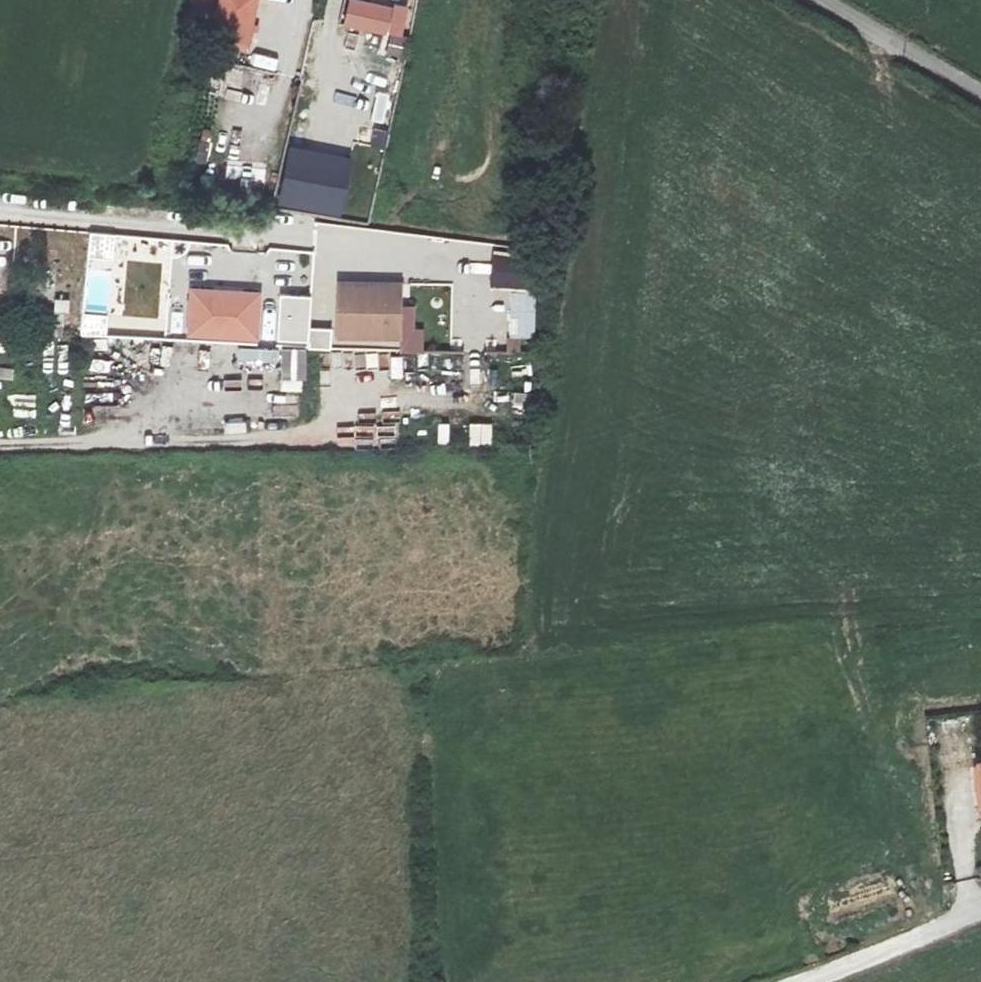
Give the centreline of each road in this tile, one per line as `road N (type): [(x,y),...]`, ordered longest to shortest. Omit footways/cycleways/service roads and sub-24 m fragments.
road 1 (unclassified): [(980,913),(798,981)]
road 2 (unclassified): [(821,0),(980,96)]

